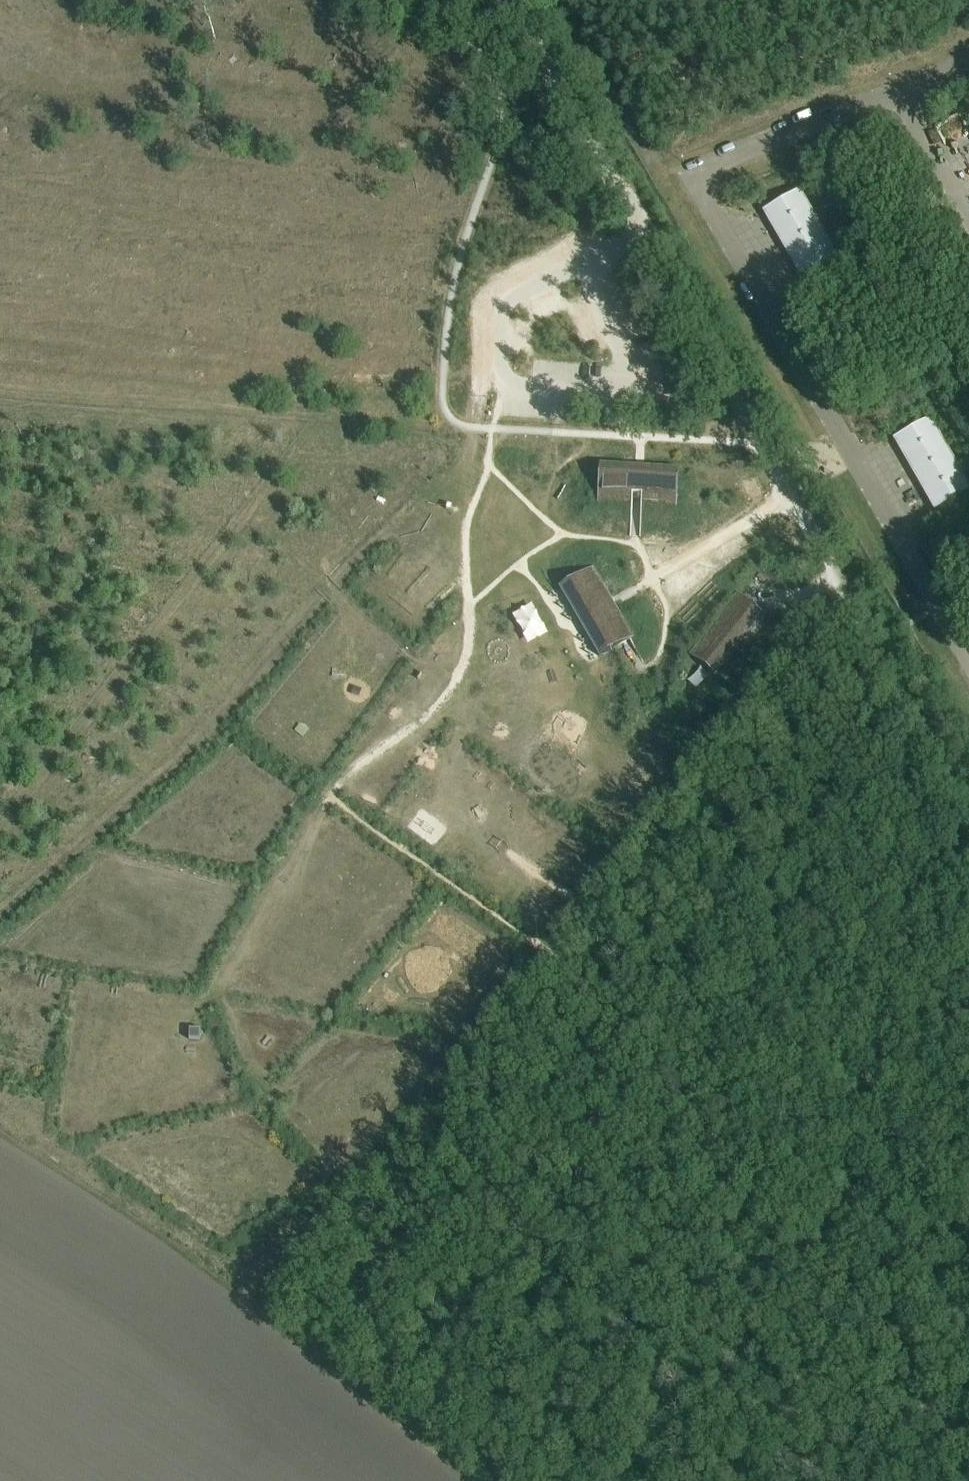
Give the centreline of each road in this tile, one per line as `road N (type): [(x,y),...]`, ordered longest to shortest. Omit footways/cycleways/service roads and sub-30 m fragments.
road 1 (track): [(0,916),(187,748),(474,434),(492,430)]
road 2 (track): [(512,0),(764,443)]
road 3 (track): [(764,443),(968,800)]

